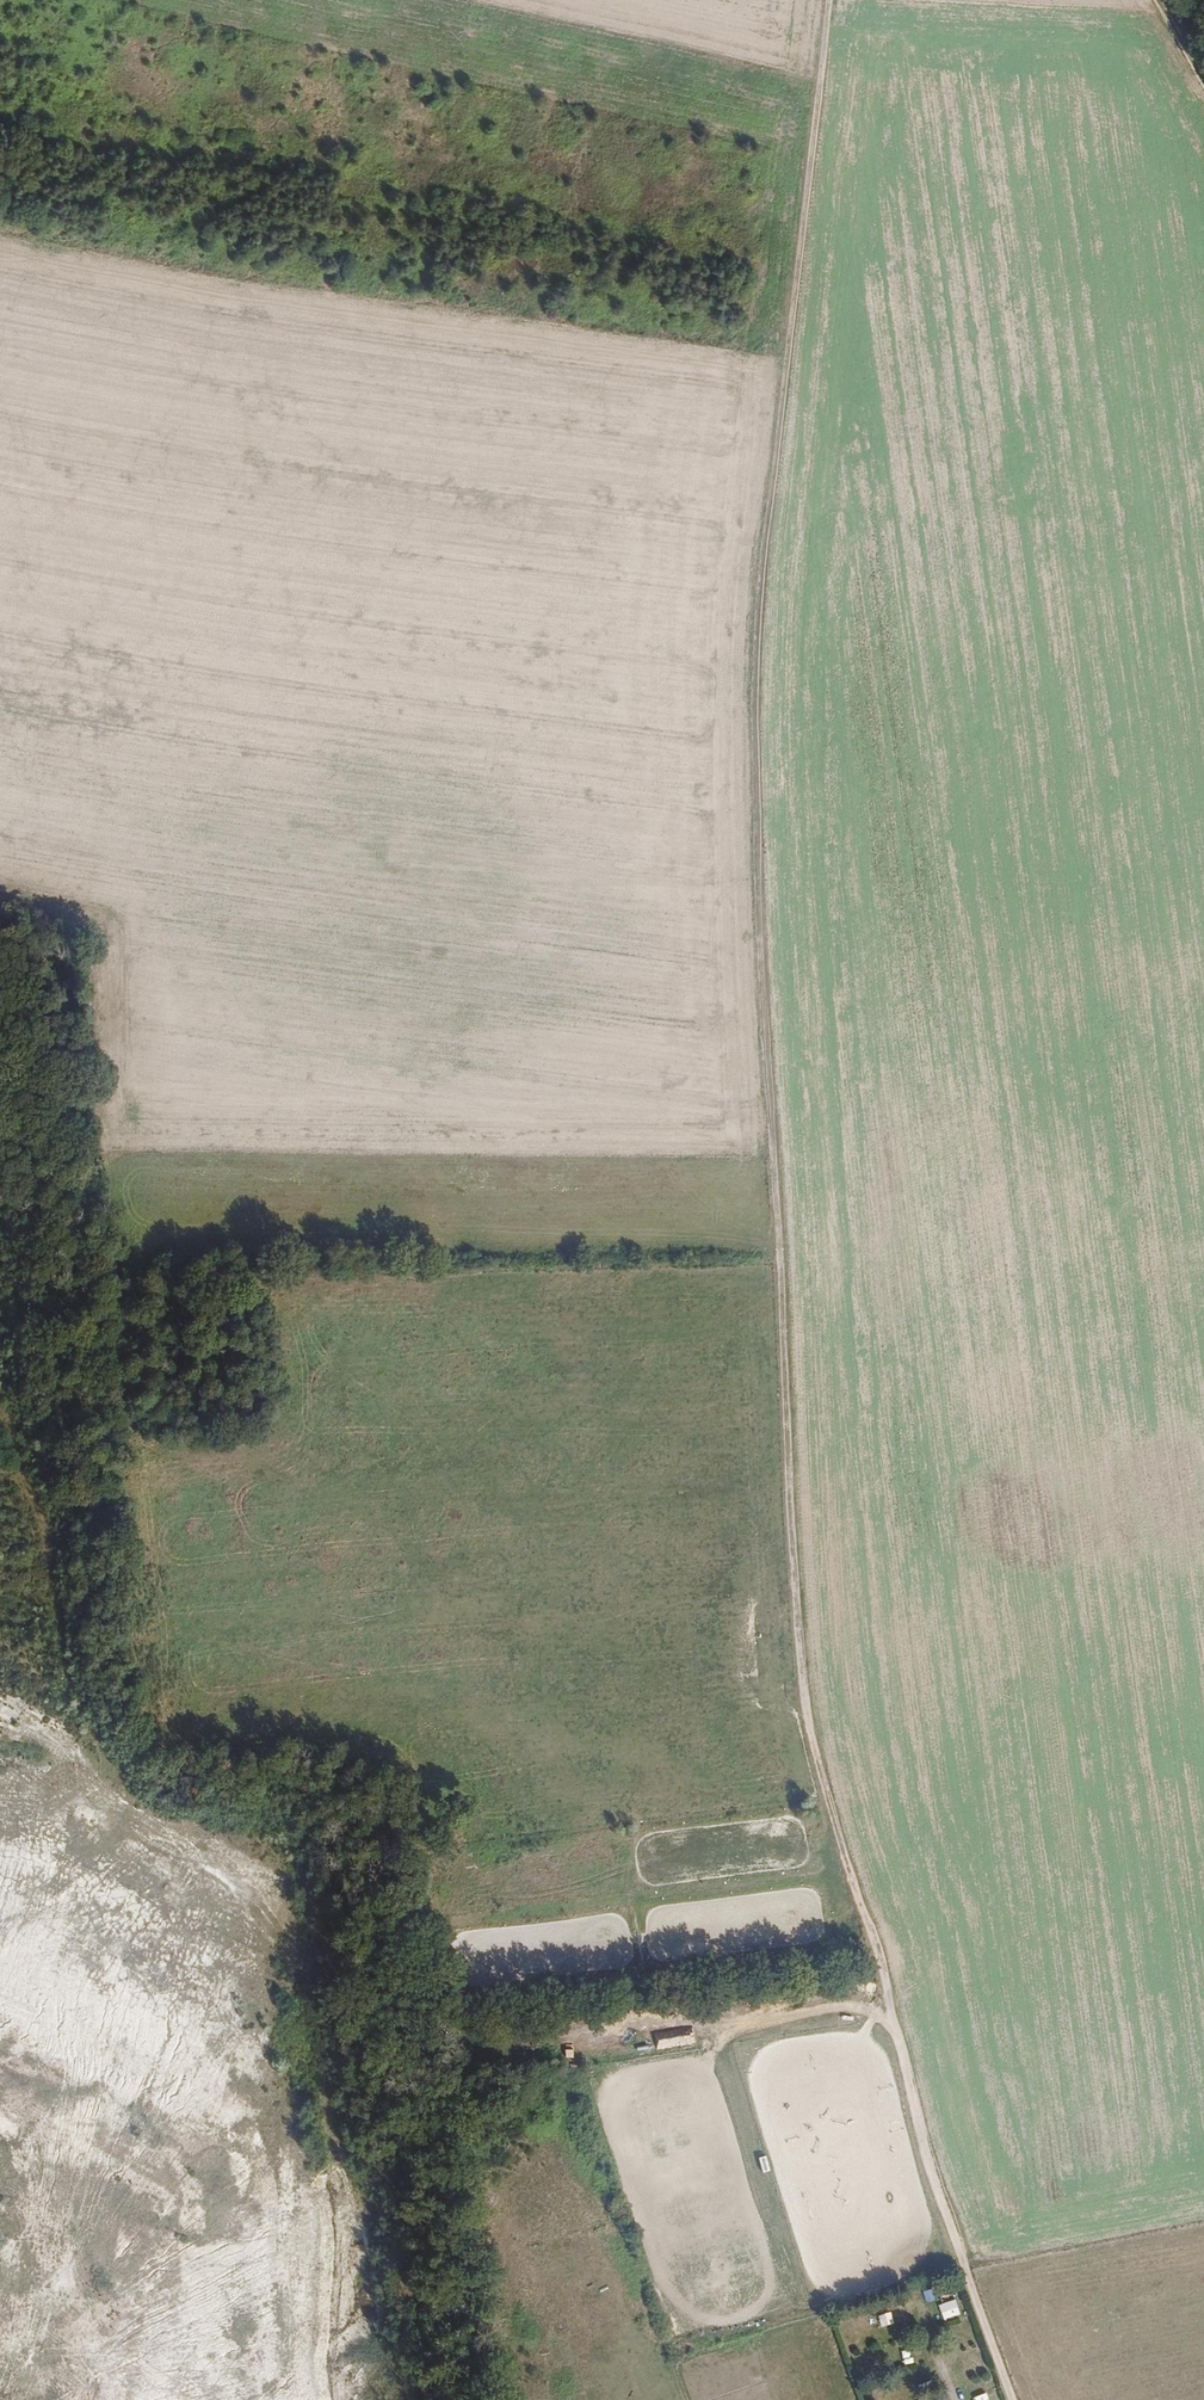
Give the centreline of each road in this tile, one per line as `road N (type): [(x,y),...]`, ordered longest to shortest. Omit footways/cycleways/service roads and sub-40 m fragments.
road 1 (track): [(1018,2399),(930,2181),(804,1755),(777,1506),(776,1333),(756,1047),(752,675),(766,501),(802,297),(826,0)]

